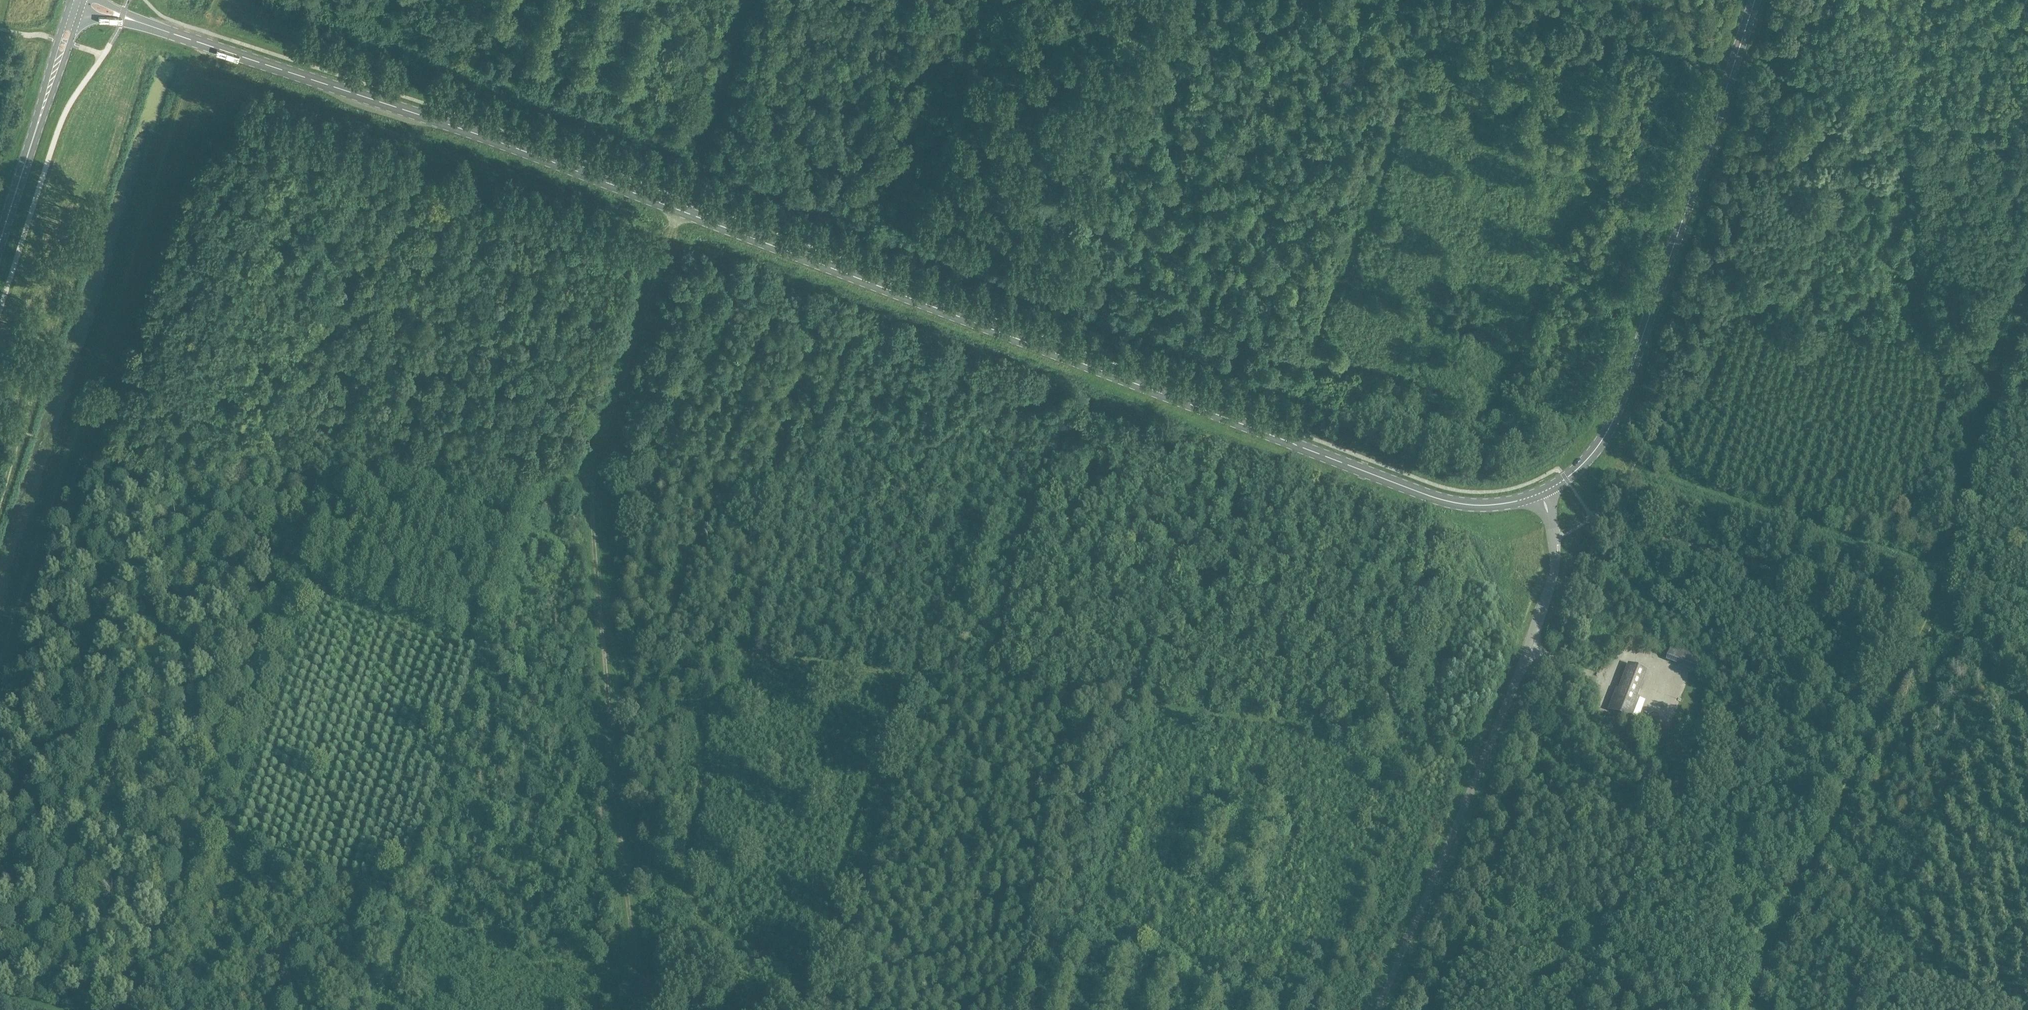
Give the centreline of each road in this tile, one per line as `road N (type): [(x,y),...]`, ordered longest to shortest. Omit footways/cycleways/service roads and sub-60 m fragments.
road 1 (tertiary): [(1542,493),(1487,505),(1440,500),(530,153),(77,4)]
road 2 (track): [(606,639),(1490,745)]
road 3 (track): [(1749,1009),(1920,651),(2027,290)]
road 4 (track): [(0,670),(180,102),(208,46)]
road 5 (track): [(617,392),(593,485),(644,1009)]
road 6 (unclassified): [(1376,1009),(1541,614),(1554,572),(1554,530),(1542,493)]
road 7 (tertiary): [(1542,493),(1592,455),(1616,412),(1757,0)]
road 8 (track): [(2027,160),(1829,90),(1510,0)]
road 9 (secondary): [(0,250),(77,4)]
road 10 (track): [(684,202),(748,0)]
road 11 (track): [(617,392),(684,202)]
road 12 (track): [(204,826),(163,1009)]

